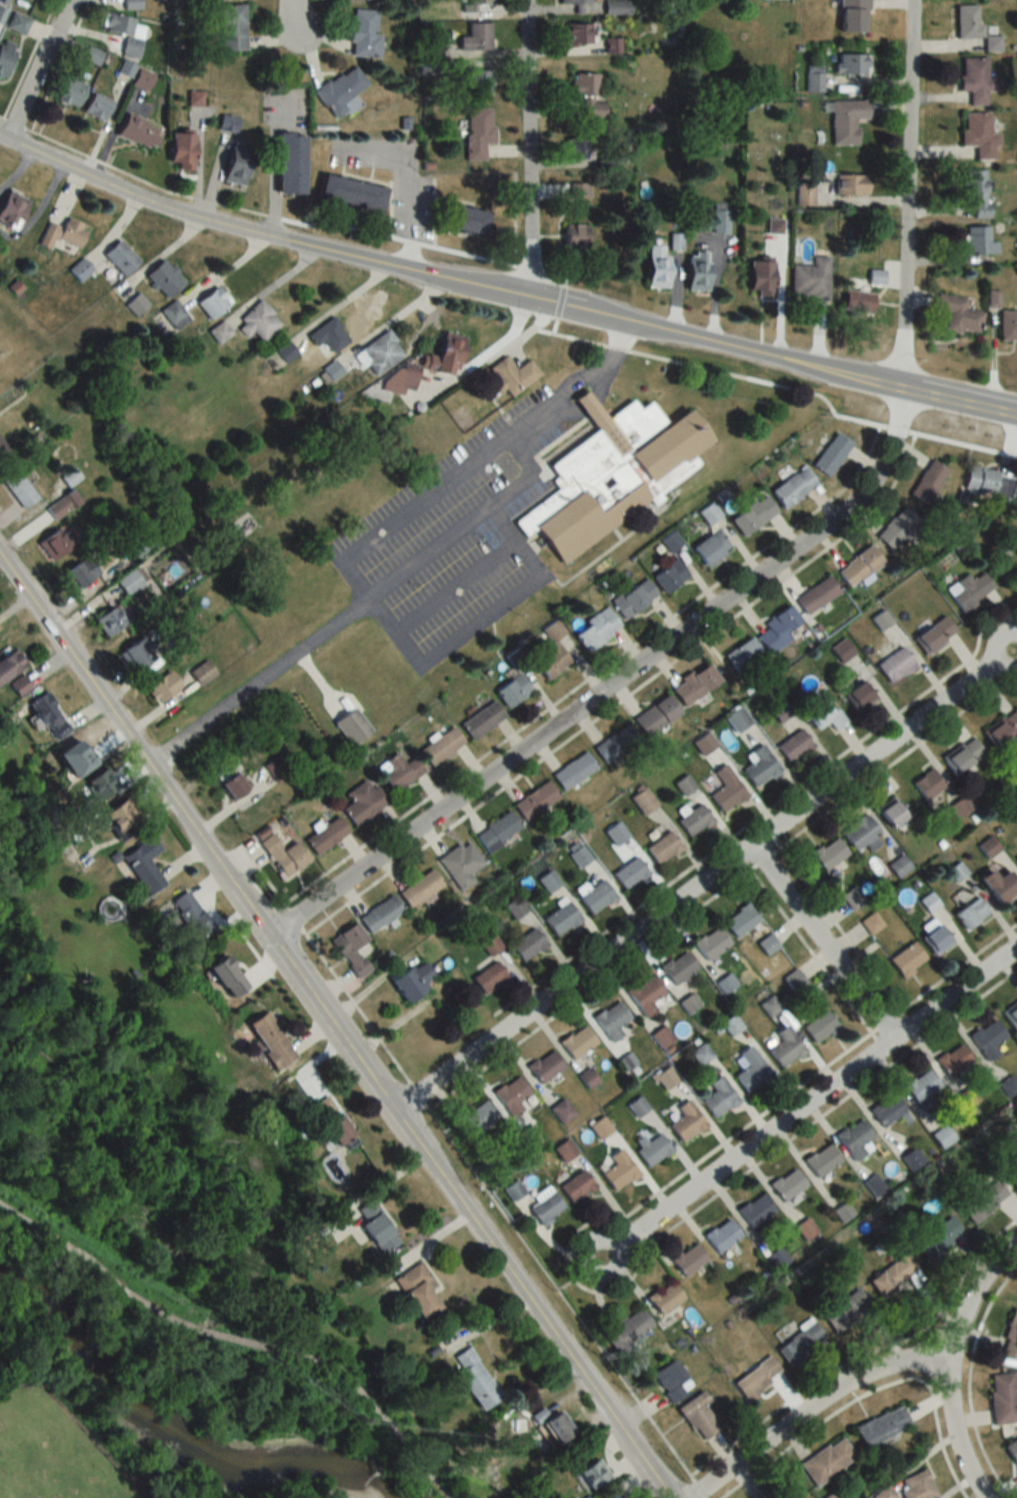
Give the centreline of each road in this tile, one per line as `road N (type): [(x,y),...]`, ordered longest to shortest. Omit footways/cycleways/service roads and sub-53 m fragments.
road 1 (tertiary): [(669,1497),(0,557)]
road 2 (residential): [(267,935),(857,502),(893,448),(902,389)]
road 3 (residential): [(394,1112),(1016,646)]
road 4 (tertiary): [(27,151),(246,233),(528,299)]
road 5 (residential): [(599,1258),(1016,946)]
road 6 (tertiary): [(528,299),(1016,415)]
road 7 (residential): [(902,389),(912,0)]
road 8 (residential): [(689,1497),(830,1397),(899,1368),(952,1358)]
road 9 (residential): [(528,299),(527,0)]
road 10 (residential): [(752,846),(895,1037)]
road 11 (residential): [(71,0),(4,141)]
road 12 (residential): [(952,1358),(955,1431),(987,1497)]
road 13 (residential): [(952,1358),(963,1316),(1016,1250)]

